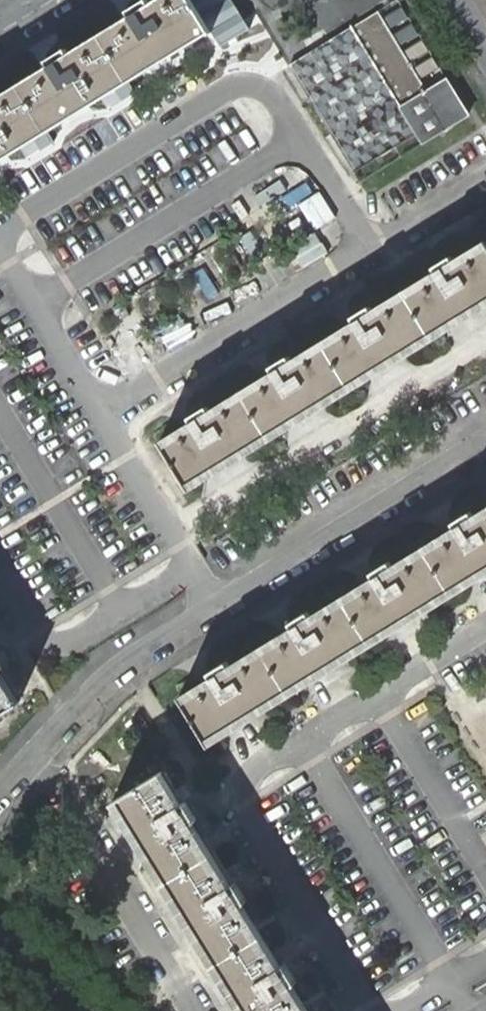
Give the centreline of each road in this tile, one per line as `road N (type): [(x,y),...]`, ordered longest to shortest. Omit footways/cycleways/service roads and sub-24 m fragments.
road 1 (residential): [(0,789),(145,647),(485,442)]

